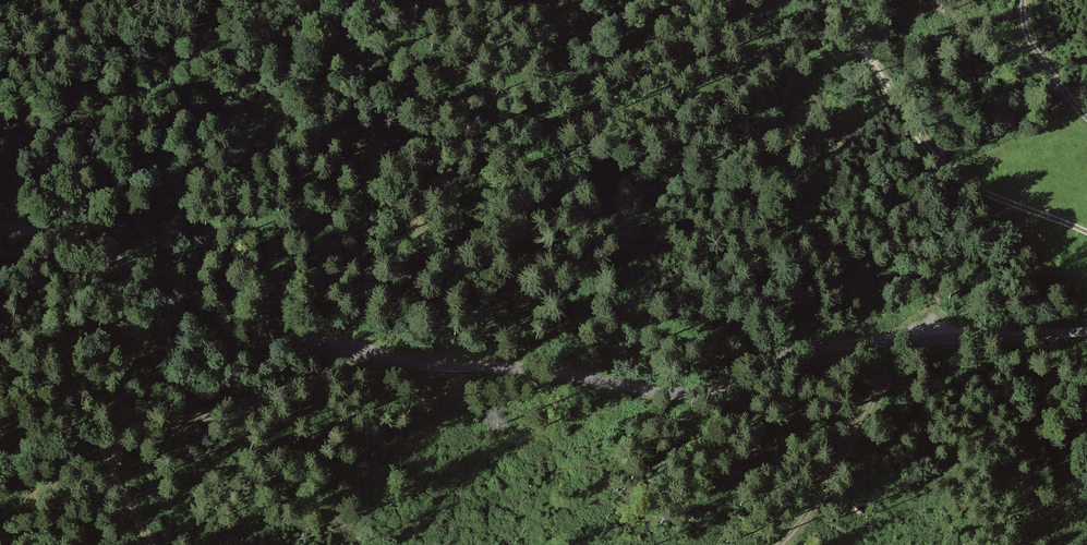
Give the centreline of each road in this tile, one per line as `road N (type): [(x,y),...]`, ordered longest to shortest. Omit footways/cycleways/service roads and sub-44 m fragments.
road 1 (unclassified): [(0,229),(55,236),(118,263),(216,334),(307,341),(417,363),(524,365),(692,395),(821,347),(1086,330)]
road 2 (track): [(826,0),(948,170),(1086,234)]
road 3 (track): [(354,350),(287,393),(134,430)]
road 4 (track): [(1027,0),(1041,47),(1086,115)]

